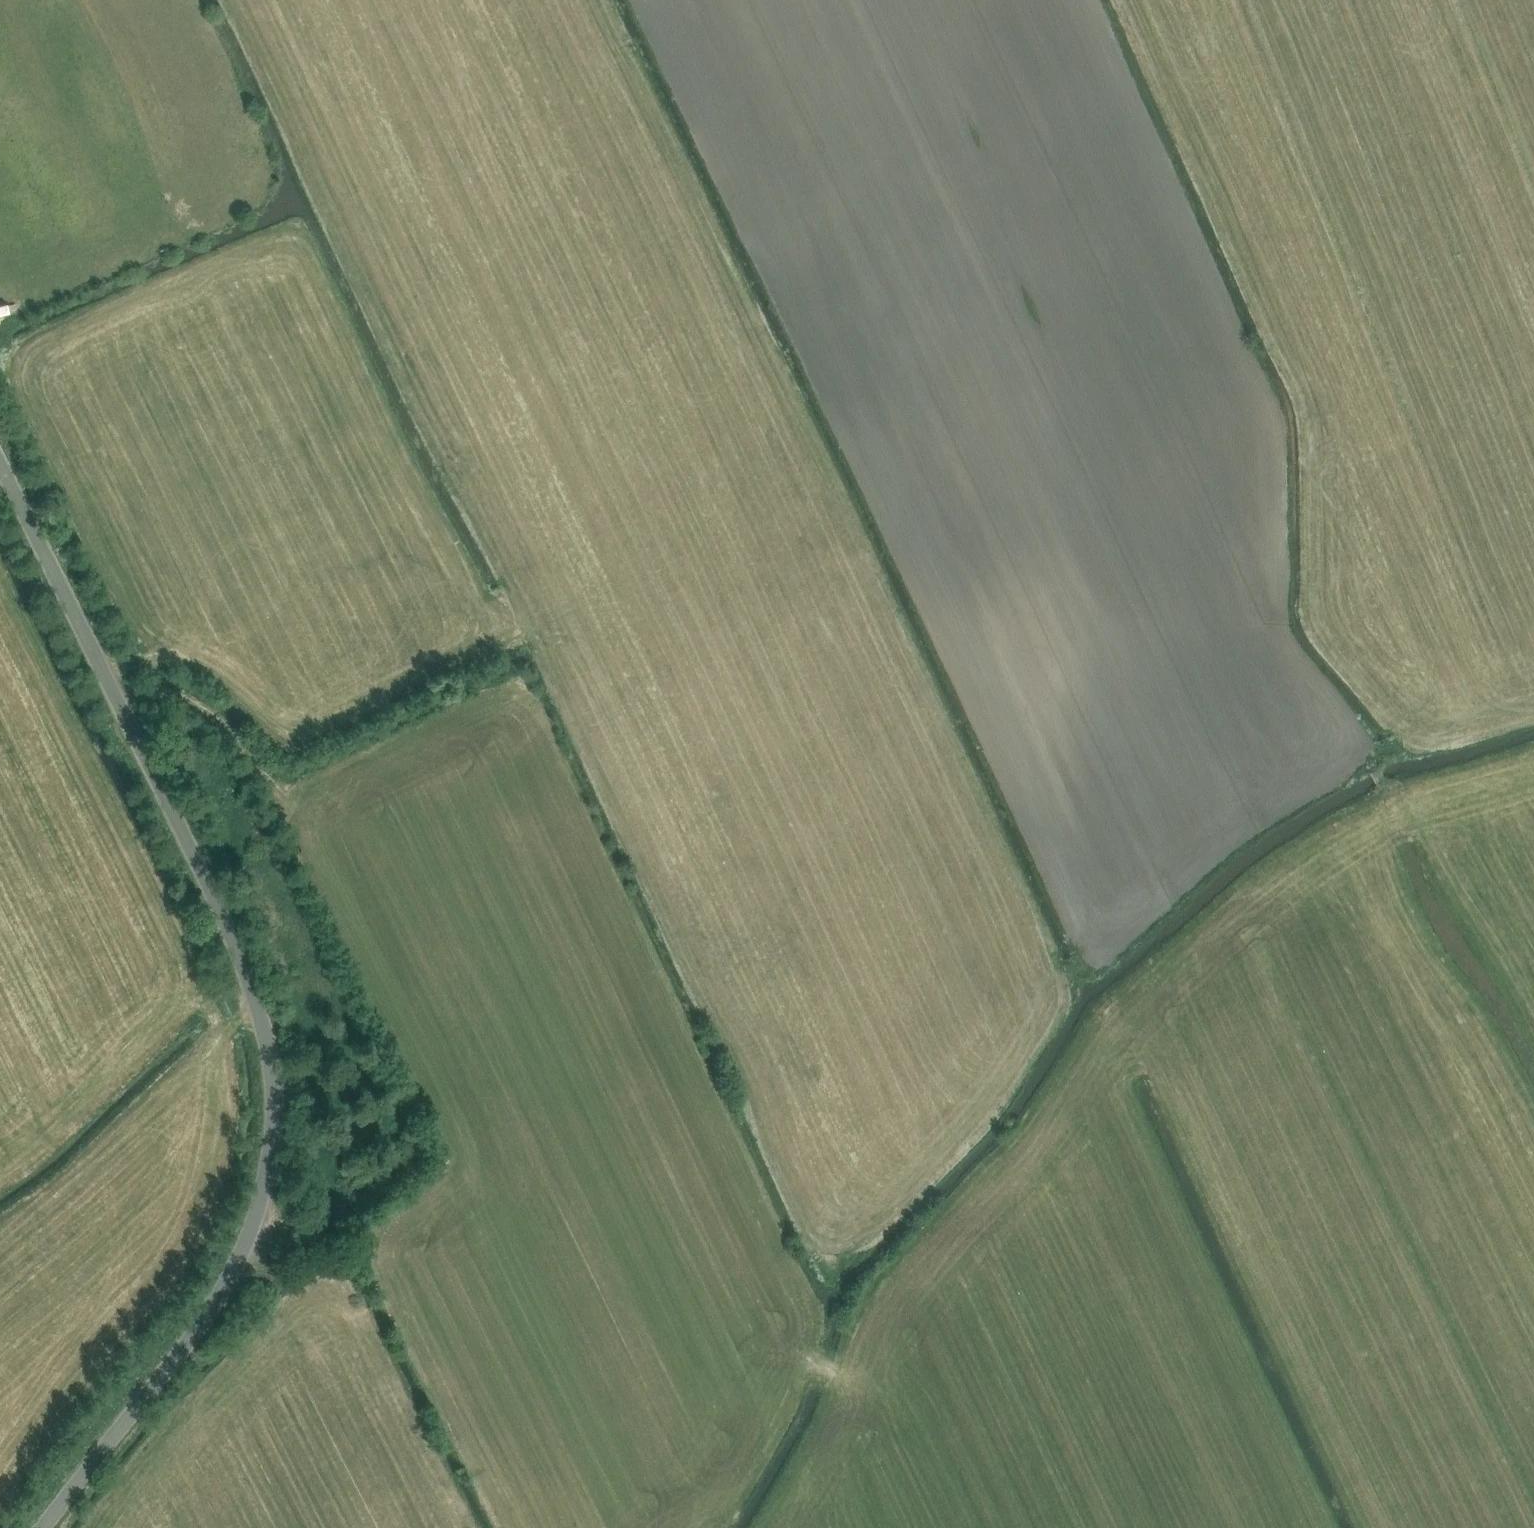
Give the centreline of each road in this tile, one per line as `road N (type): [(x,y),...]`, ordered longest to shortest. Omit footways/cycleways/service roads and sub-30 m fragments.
road 1 (unclassified): [(42,1527),(246,1228),(256,1130),(239,997),(0,526)]

